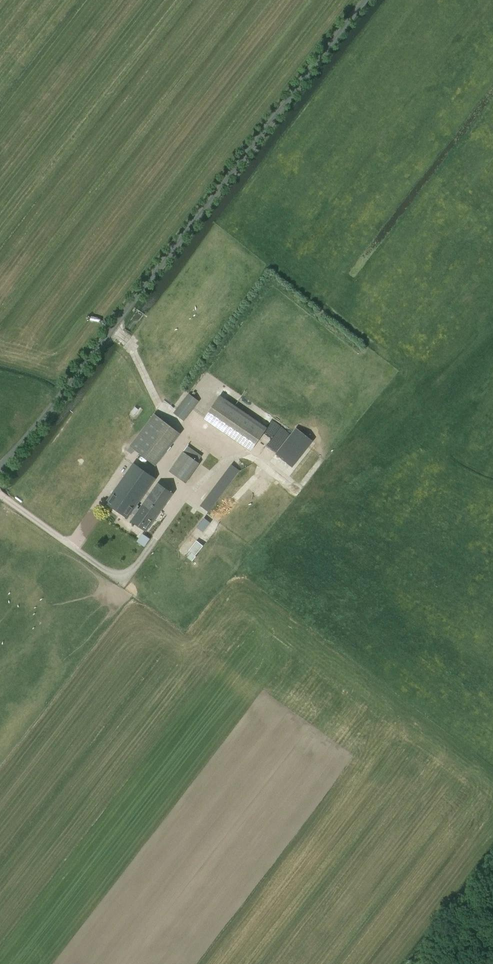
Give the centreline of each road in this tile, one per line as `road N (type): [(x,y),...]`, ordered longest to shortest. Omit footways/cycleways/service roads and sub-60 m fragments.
road 1 (track): [(0,472),(365,0)]

